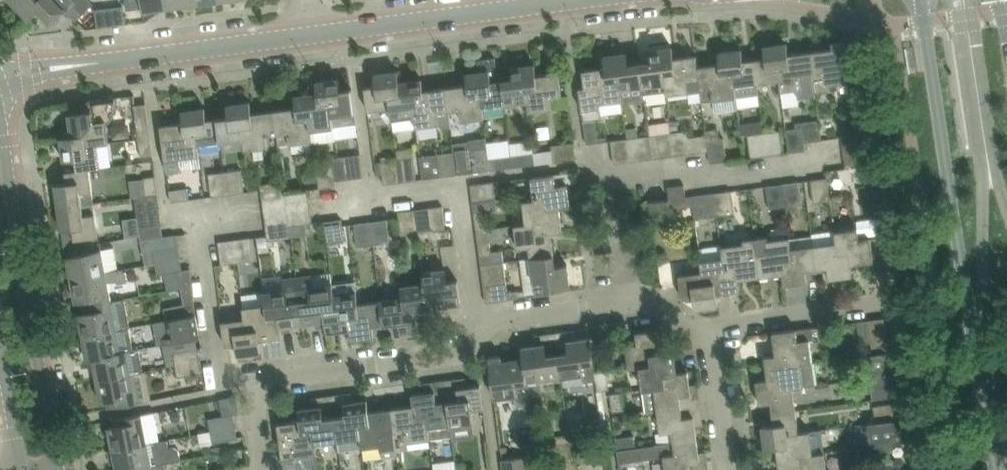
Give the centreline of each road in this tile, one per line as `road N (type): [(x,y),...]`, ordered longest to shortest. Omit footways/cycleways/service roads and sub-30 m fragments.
road 1 (residential): [(267,469),(254,386),(259,377),(469,346),(492,321),(525,310),(652,298),(707,335),(734,469)]
road 2 (secondary): [(920,0),(960,266),(1006,451)]
road 3 (tertiary): [(58,466),(0,132)]
road 4 (tertiary): [(0,81),(307,36)]
road 5 (tertiary): [(307,36),(564,0)]
road 6 (tertiary): [(0,331),(23,469)]

